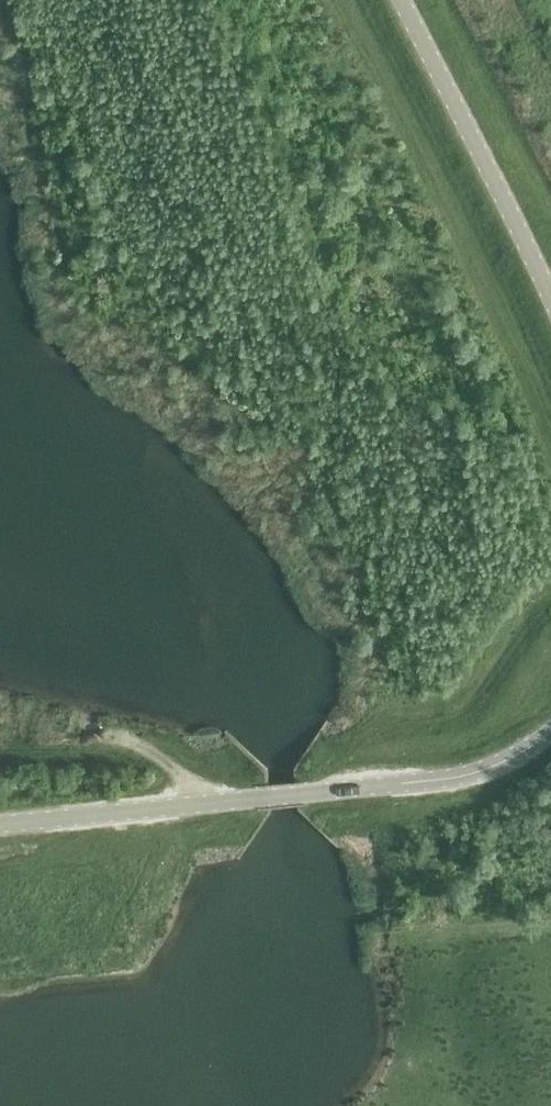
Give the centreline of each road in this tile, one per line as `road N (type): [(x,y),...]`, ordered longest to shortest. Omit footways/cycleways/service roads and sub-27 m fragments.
road 1 (unclassified): [(0,824),(472,775),(520,755),(550,730)]
road 2 (unclassified): [(550,300),(407,0)]

